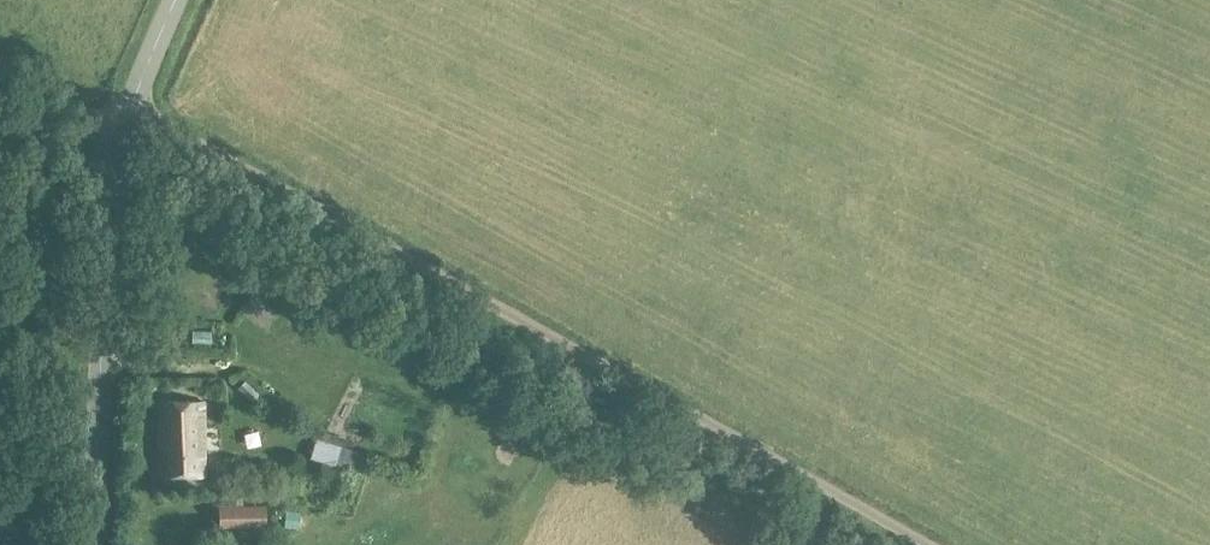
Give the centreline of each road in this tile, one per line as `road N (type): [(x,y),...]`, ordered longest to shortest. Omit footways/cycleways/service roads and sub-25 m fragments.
road 1 (track): [(916,544),(134,105)]
road 2 (unclassified): [(94,544),(115,173),(176,0)]
road 3 (track): [(0,67),(126,125)]

